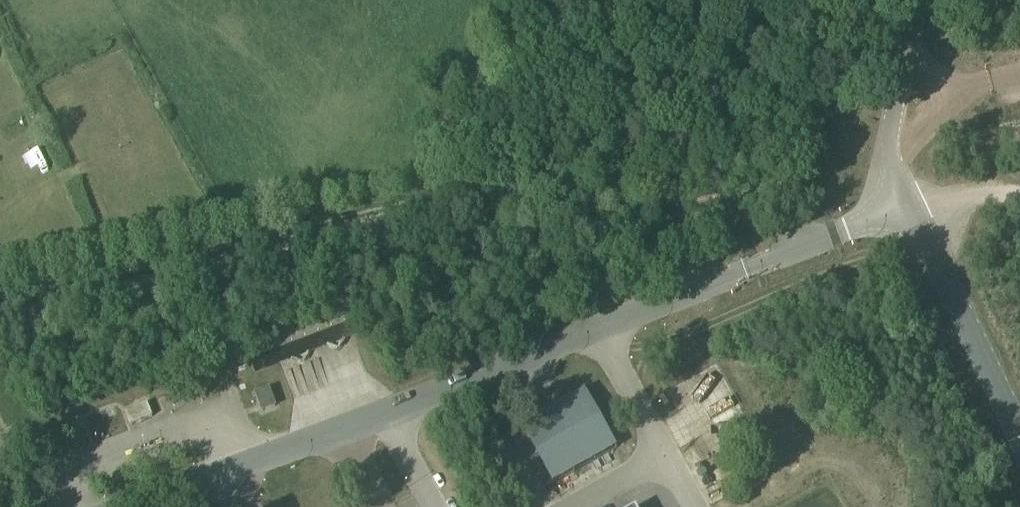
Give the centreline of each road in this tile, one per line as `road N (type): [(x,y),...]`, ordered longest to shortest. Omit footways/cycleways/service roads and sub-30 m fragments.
road 1 (track): [(0,319),(491,198),(541,174),(611,0)]
road 2 (track): [(890,155),(985,80),(1019,72)]

